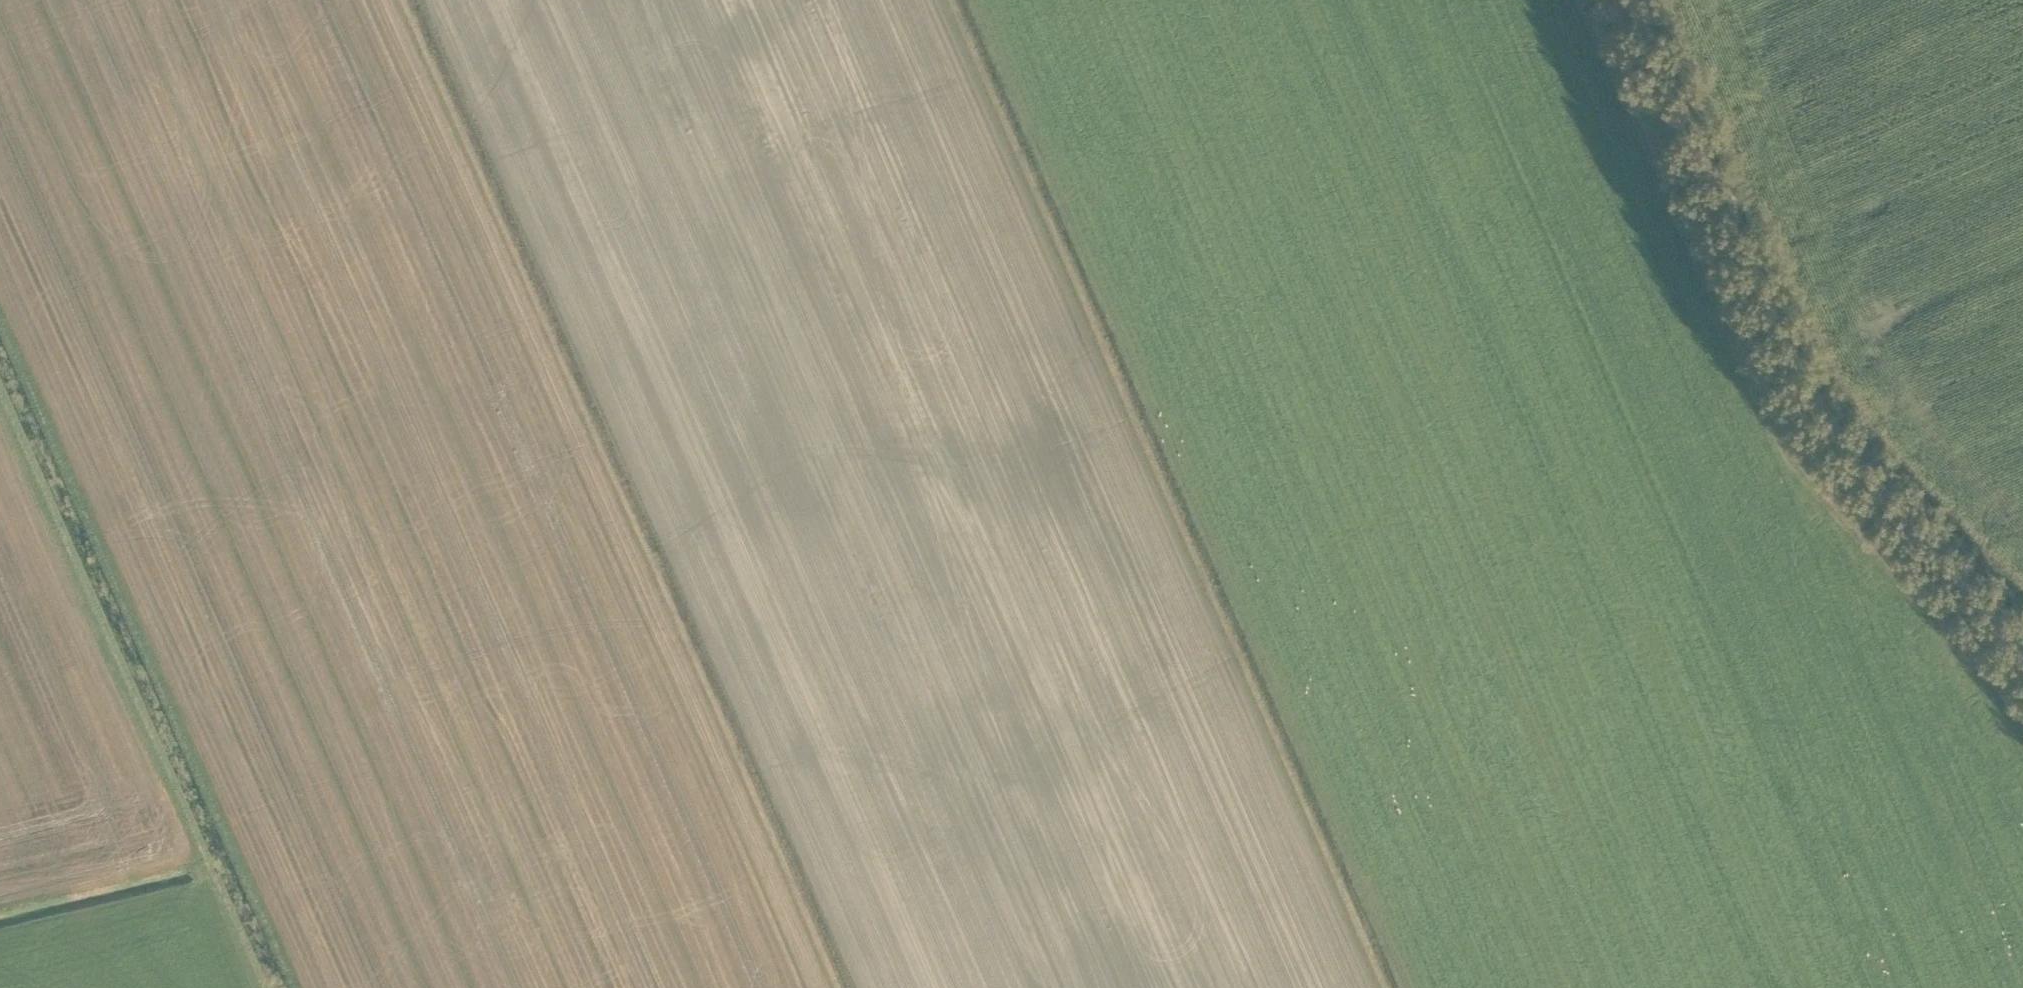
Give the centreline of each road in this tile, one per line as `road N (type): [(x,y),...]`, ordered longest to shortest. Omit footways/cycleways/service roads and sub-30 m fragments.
road 1 (tertiary): [(2022,654),(1857,467),(1788,349),(1632,0)]

